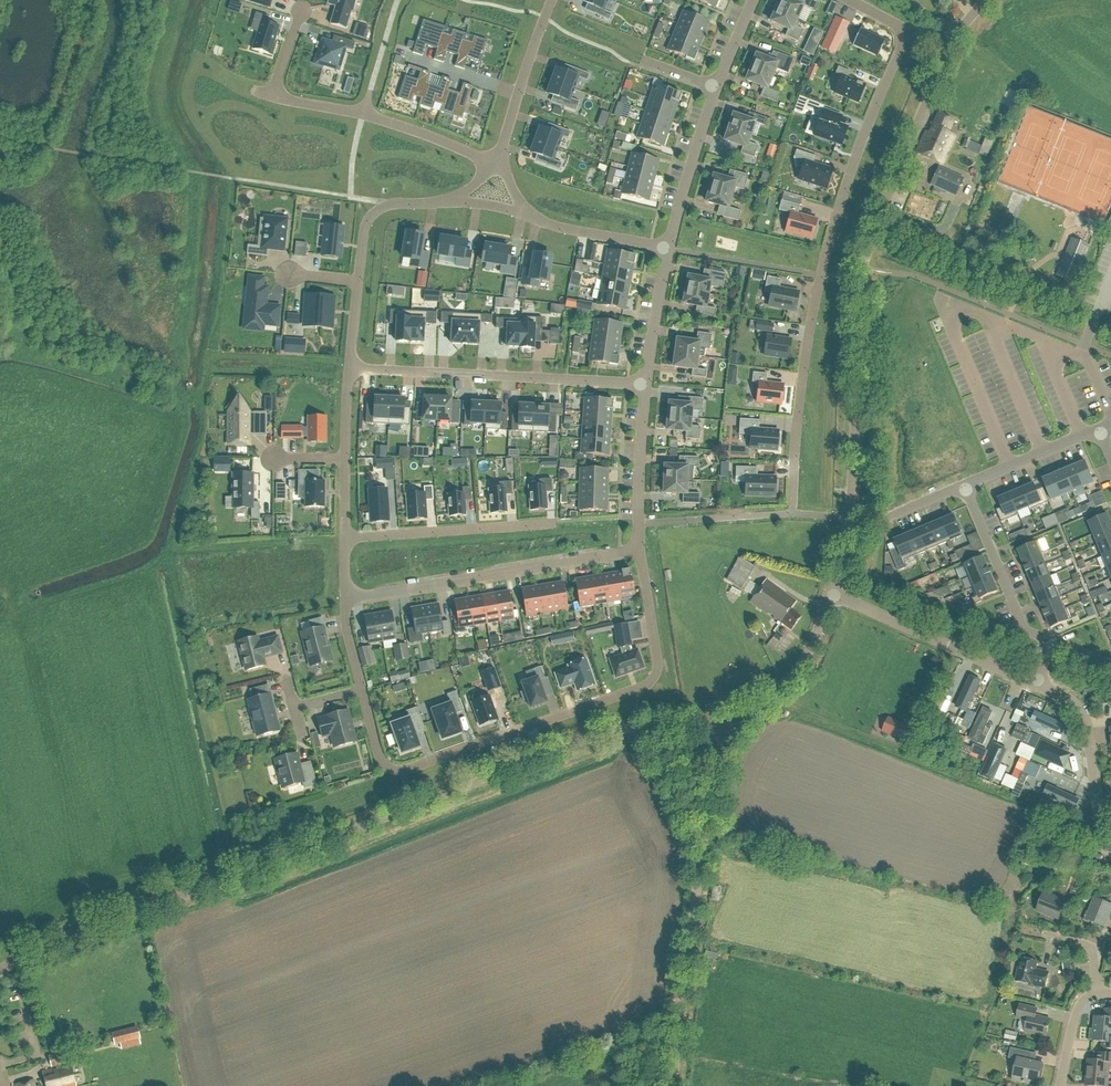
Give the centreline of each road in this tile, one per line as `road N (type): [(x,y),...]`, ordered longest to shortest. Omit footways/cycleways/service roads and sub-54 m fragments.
road 1 (unclassified): [(0,973),(604,734),(719,723)]
road 2 (unclassified): [(829,592),(850,498),(862,269),(949,51)]
road 3 (residential): [(909,32),(858,150),(826,250),(801,382),(792,515)]
road 4 (residential): [(639,550),(657,662),(647,685),(403,771),(387,767),(377,750)]
road 5 (unclassified): [(671,1085),(719,723)]
road 6 (residential): [(639,550),(345,599)]
road 7 (residential): [(646,384),(349,369)]
road 8 (residential): [(492,167),(408,129),(272,96)]
road 9 (residential): [(829,592),(1037,684)]
road 10 (residential): [(558,522),(345,538)]
road 11 (residential): [(1054,645),(1023,627),(964,484)]
road 12 (unclassified): [(719,723),(766,699),(800,666),(829,592)]
road 13 (residential): [(1037,684),(1072,702),(1085,720),(1099,808),(1110,826)]
road 14 (residential): [(716,88),(669,248)]
road 15 (residential): [(646,384),(639,550)]
road 16 (residential): [(1110,417),(1084,345),(1110,277)]
road 17 (residential): [(552,0),(503,141)]
road 18 (residential): [(964,484),(1099,428)]
road 19 (residential): [(669,248),(646,384)]
road 20 (track): [(700,850),(639,728)]
road 21 (residential): [(537,220),(669,248)]

